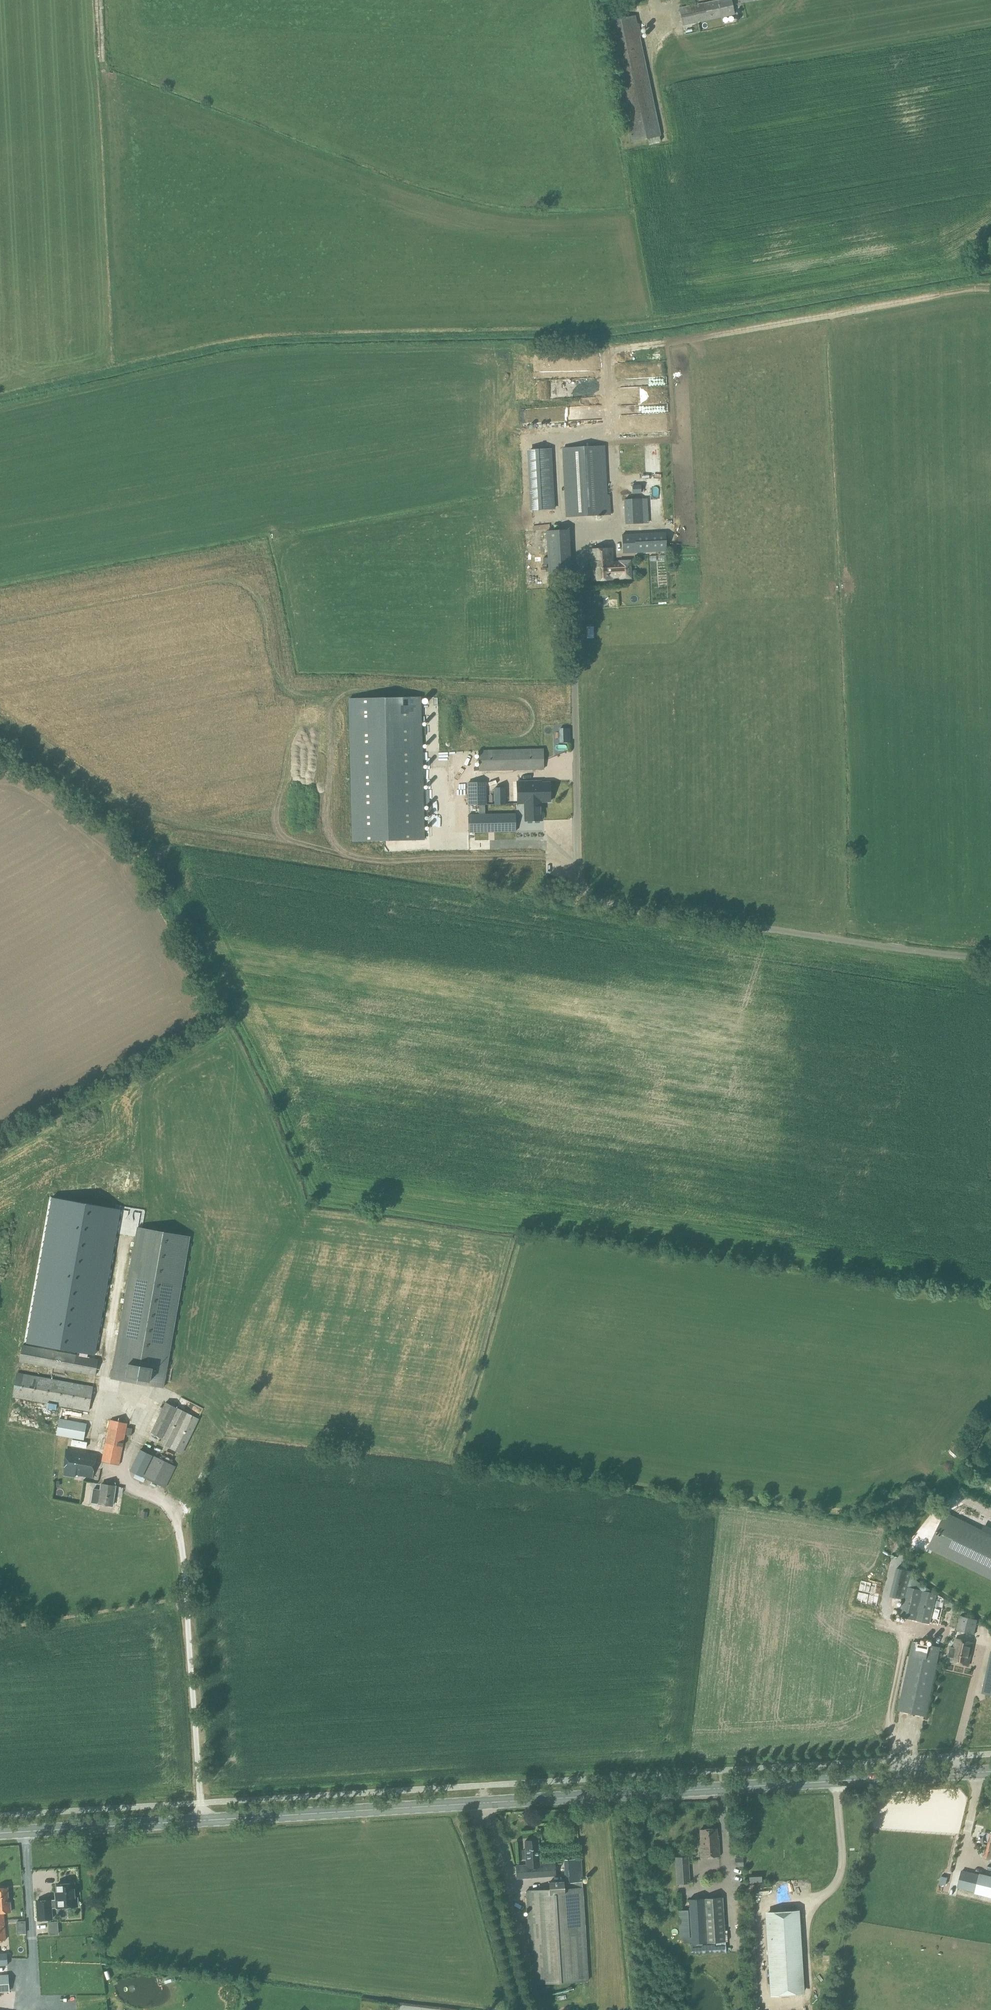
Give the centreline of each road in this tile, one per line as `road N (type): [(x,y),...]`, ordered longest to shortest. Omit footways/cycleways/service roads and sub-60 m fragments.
road 1 (unclassified): [(990,958),(598,901),(587,892),(577,851),(573,585)]
road 2 (secondary): [(490,1802),(990,1771)]
road 3 (secondary): [(0,1836),(466,1804)]
road 4 (residential): [(466,1804),(523,2009)]
road 5 (residential): [(537,2009),(490,1802)]

